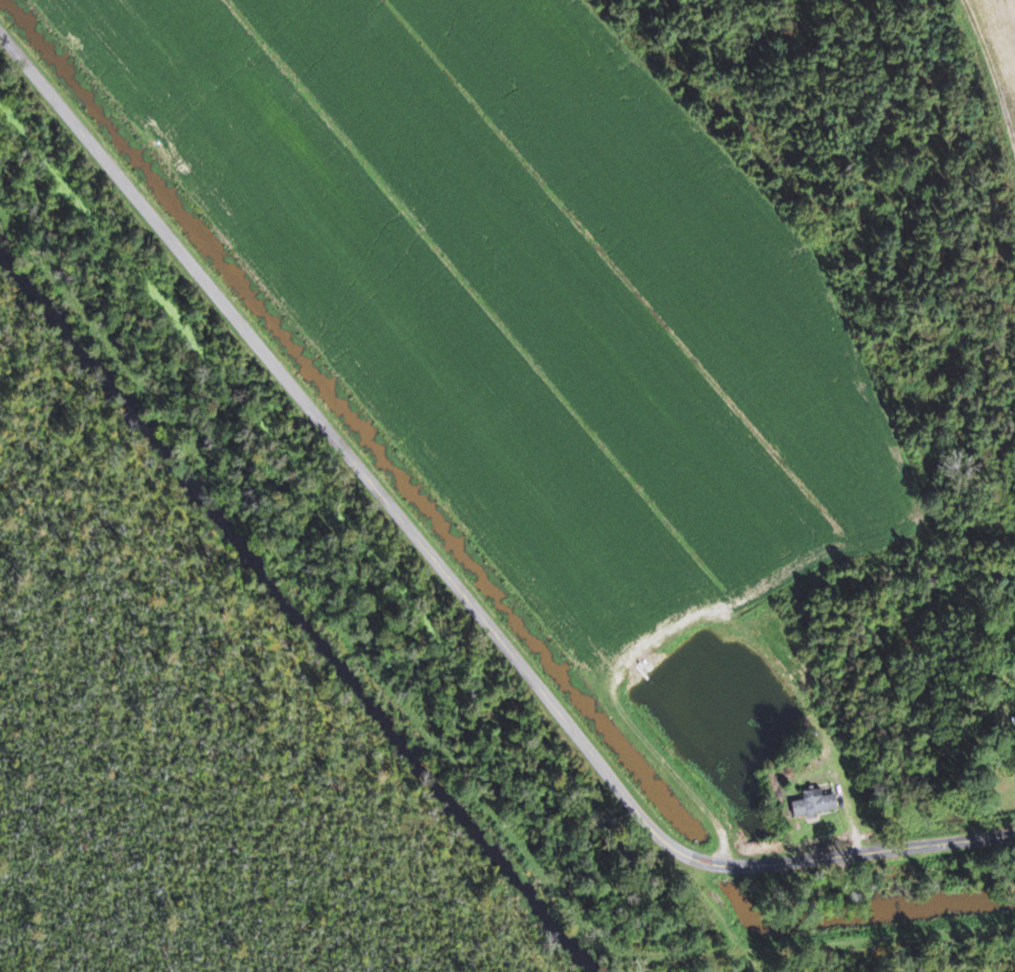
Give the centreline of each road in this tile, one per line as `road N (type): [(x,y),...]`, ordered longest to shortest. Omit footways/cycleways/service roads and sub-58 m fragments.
road 1 (residential): [(1014,838),(758,870),(699,864),(667,849),(0,39)]

